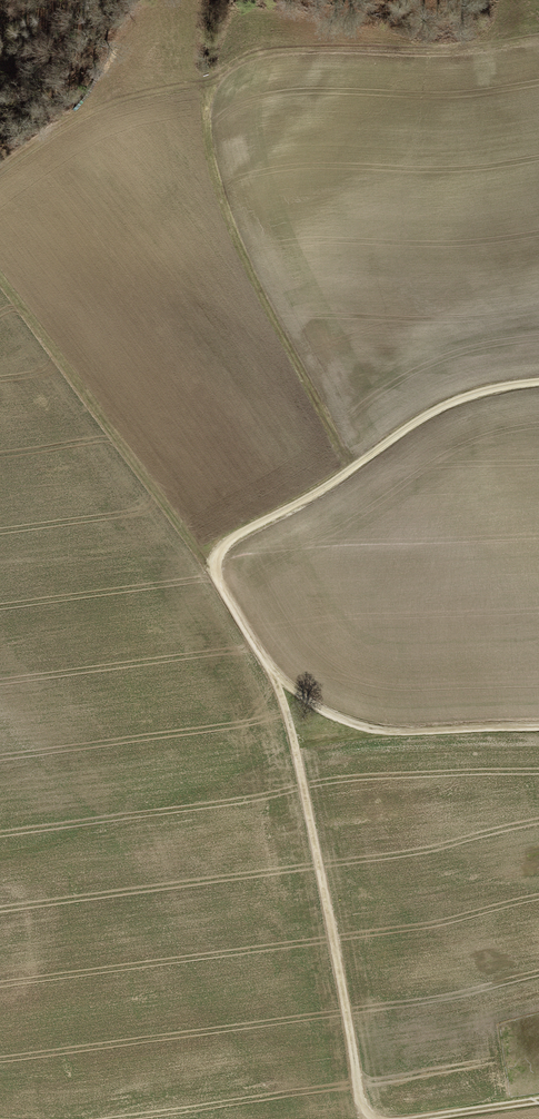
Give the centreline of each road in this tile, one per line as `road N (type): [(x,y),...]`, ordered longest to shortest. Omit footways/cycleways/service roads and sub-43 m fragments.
road 1 (track): [(538,727),(388,731),(341,719),(274,674),(215,569),(236,536),(322,489),(419,420),(476,393),(538,381)]
road 2 (track): [(375,1118),(360,1098),(295,747),(274,674)]
road 3 (track): [(215,569),(0,279)]
road 4 (track): [(538,1101),(416,1118)]

